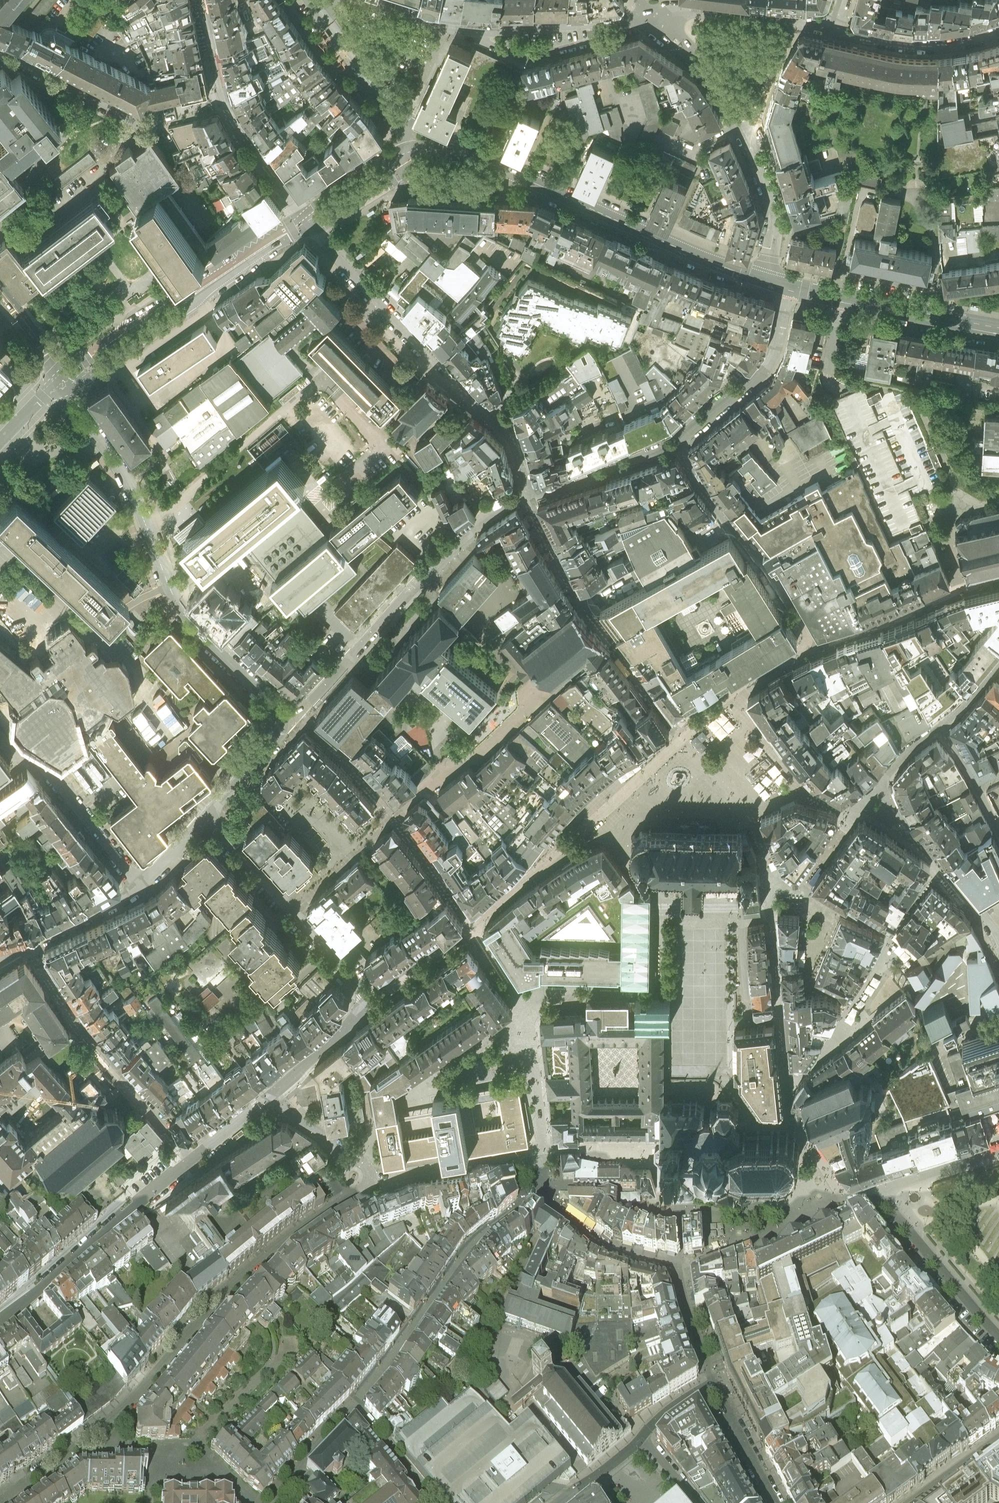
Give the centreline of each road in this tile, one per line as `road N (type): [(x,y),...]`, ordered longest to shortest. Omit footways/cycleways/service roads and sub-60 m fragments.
road 1 (residential): [(273,1093),(383,1182),(283,1242),(120,1411),(0,1501)]
road 2 (residential): [(677,446),(528,498),(512,442),(310,226)]
road 3 (residential): [(289,725),(183,615),(130,487),(73,405),(68,384)]
road 4 (tertiary): [(473,157),(765,281)]
road 5 (residential): [(647,16),(703,66),(764,174),(776,220),(765,281)]
road 6 (unclassified): [(302,216),(83,361),(68,384)]
road 7 (tertiary): [(68,384),(93,376),(310,226)]
road 8 (residential): [(368,0),(479,31),(647,16)]
road 9 (residential): [(28,948),(110,1068),(192,1159)]
road 10 (residential): [(289,725),(469,536)]
road 11 (residential): [(0,1320),(192,1159)]
road 12 (residential): [(207,818),(372,1000)]
road 13 (residential): [(774,1502),(715,1381),(643,1437)]
road 14 (residential): [(677,446),(762,374),(788,287)]
road 15 (residential): [(677,446),(792,608)]
road 16 (residential): [(0,55),(139,123),(174,114)]
road 17 (residential): [(647,16),(693,12),(836,28)]
road 18 (residential): [(140,890),(51,776),(27,761)]
road 19 (residential): [(836,28),(938,46),(998,33)]
road 20 (residential): [(998,944),(897,820)]
road 21 (tertiary): [(843,300),(998,330)]
road 22 (residential): [(998,1335),(897,1217)]
road 23 (tertiary): [(401,121),(317,9)]
road 24 (residential): [(273,1093),(372,1000)]
road 25 (unclassified): [(410,151),(393,154),(302,216)]
road 26 (residential): [(140,890),(28,948)]
road 27 (tertiary): [(310,226),(396,169),(410,151)]
road 28 (residential): [(274,1502),(354,1405)]
road 29 (residential): [(289,725),(207,818)]
road 30 (residential): [(354,1405),(431,1502)]

